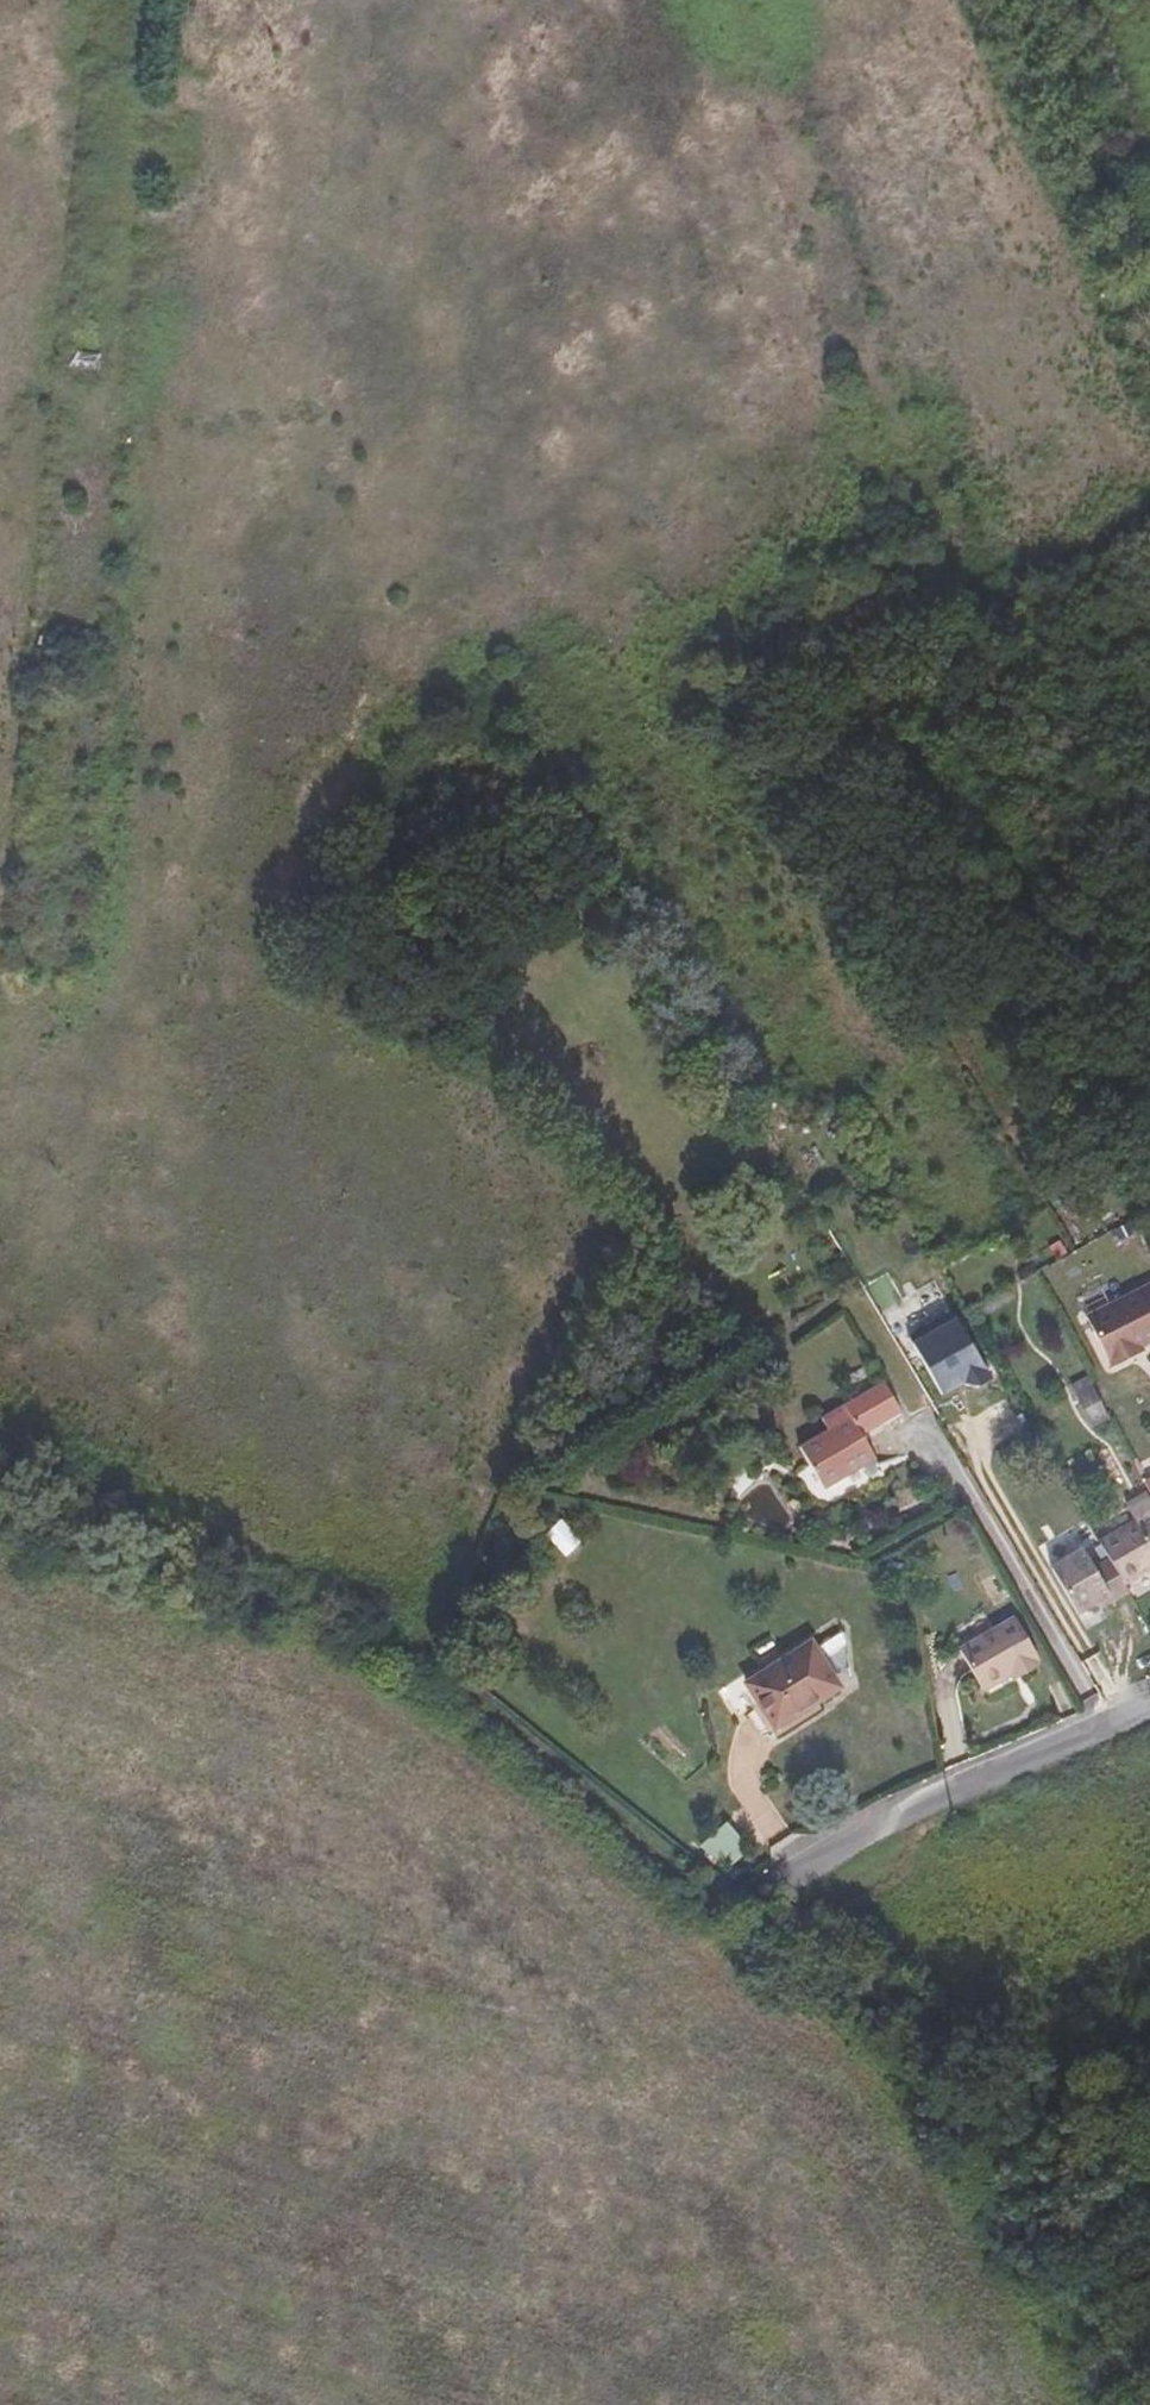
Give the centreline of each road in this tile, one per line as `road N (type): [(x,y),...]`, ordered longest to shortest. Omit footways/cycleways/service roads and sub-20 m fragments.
road 1 (residential): [(1149,1703),(868,1827),(770,1884)]

